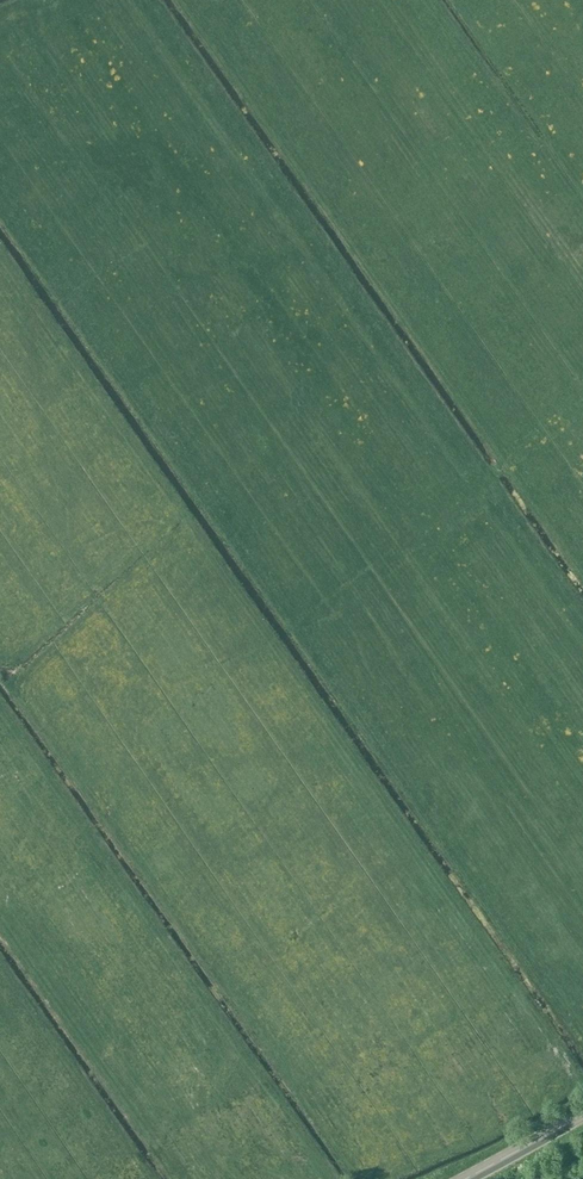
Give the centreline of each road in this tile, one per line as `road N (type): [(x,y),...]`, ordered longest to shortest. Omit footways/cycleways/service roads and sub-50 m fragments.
road 1 (secondary): [(465,1178),(582,1114)]

